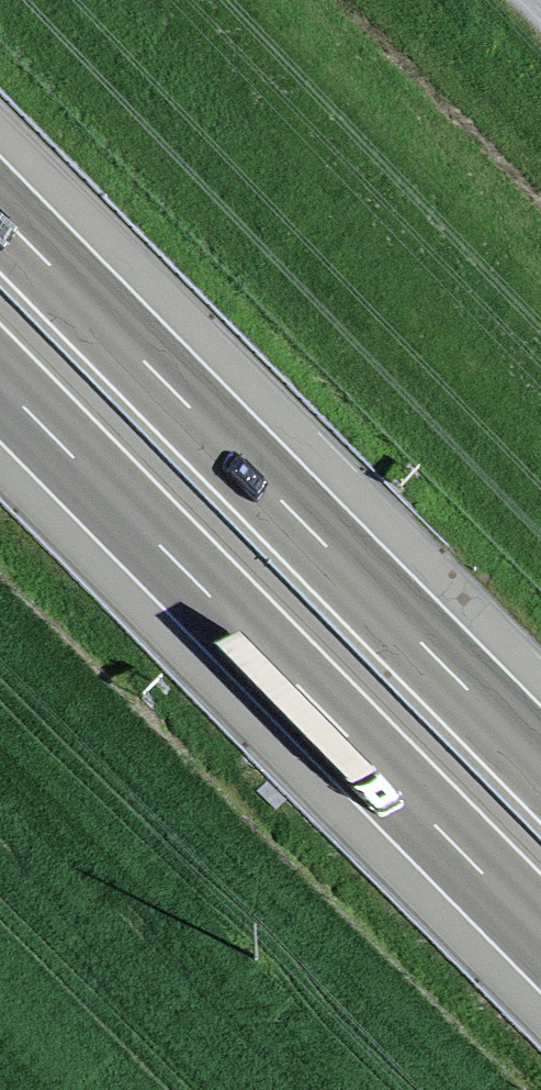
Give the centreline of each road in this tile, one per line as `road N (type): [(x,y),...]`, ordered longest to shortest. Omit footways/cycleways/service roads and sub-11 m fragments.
road 1 (motorway): [(540,763),(0,213)]
road 2 (motorway): [(0,382),(540,931)]

